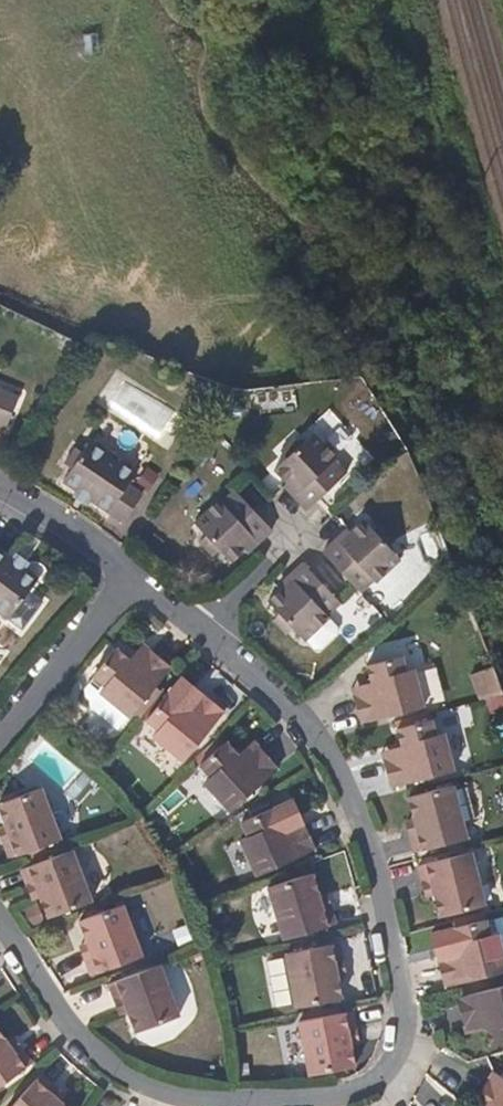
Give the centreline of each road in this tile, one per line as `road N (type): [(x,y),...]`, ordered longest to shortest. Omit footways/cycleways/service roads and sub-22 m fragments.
road 1 (residential): [(206,630),(290,705),(350,794),(401,987),(402,1041),(391,1066),(323,1098),(239,1101),(154,1089),(76,1035),(0,918)]
road 2 (residential): [(0,735),(134,572)]
road 3 (residential): [(206,630),(326,518)]
road 4 (residential): [(134,572),(0,490)]

